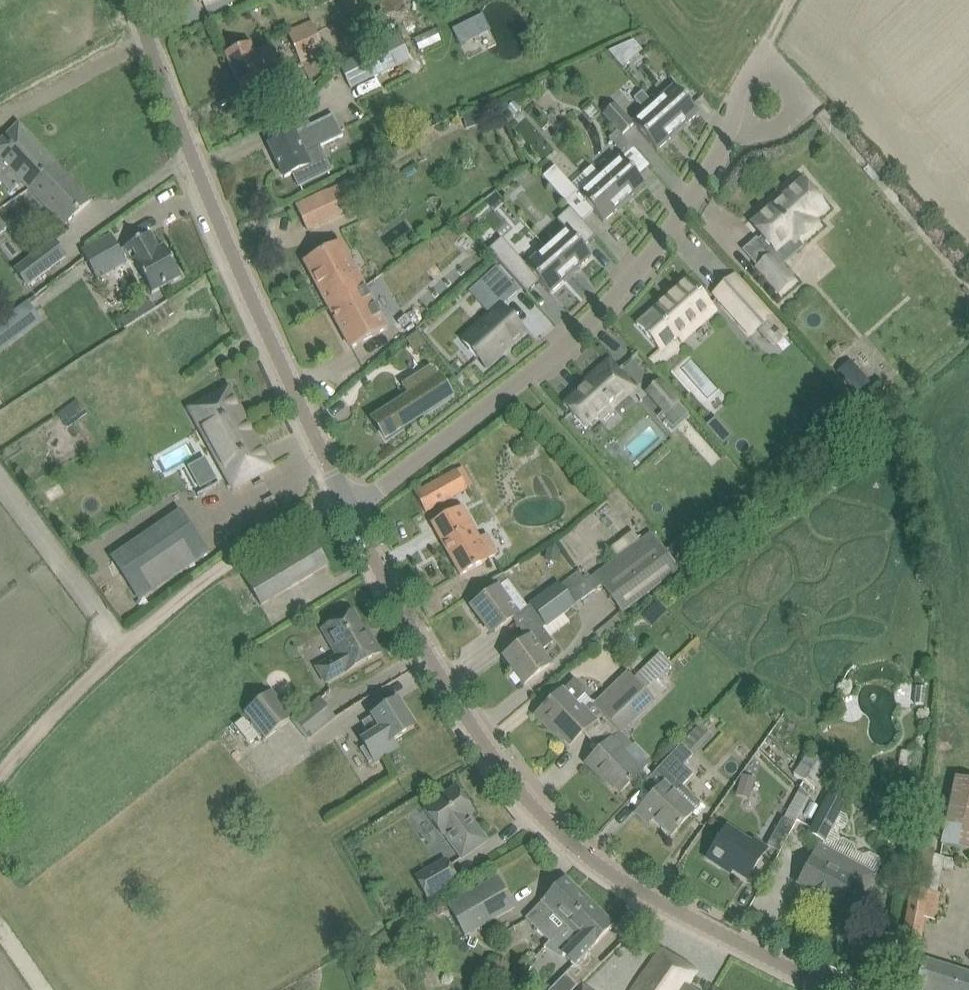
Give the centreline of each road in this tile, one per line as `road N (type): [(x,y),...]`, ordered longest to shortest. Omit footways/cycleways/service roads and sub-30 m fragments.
road 1 (tertiary): [(832,989),(592,861),(476,730),(350,509)]
road 2 (tertiary): [(350,509),(258,322),(137,0)]
road 3 (residential): [(350,509),(571,333),(648,255),(731,130)]
road 4 (track): [(0,781),(43,724),(177,601),(342,493)]
road 5 (residential): [(766,45),(805,100),(777,125),(731,130)]

